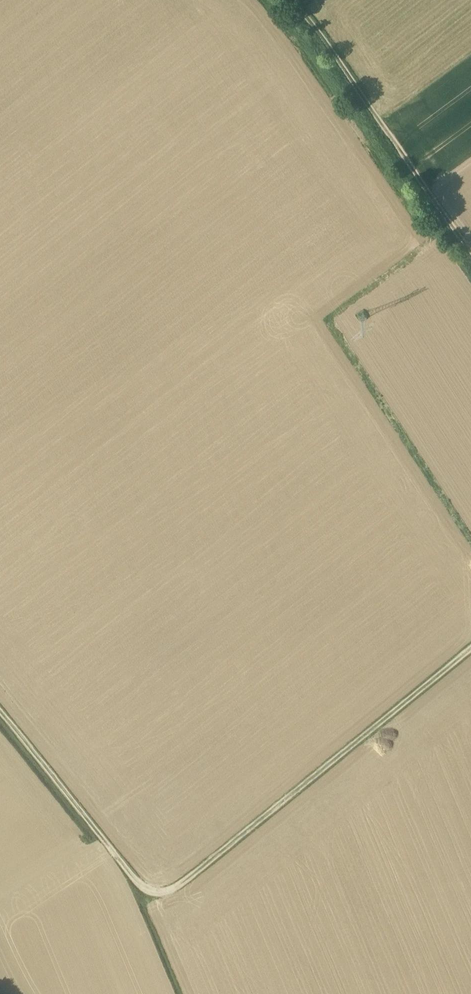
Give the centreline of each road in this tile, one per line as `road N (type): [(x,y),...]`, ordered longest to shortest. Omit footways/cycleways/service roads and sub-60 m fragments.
road 1 (track): [(470,653),(185,887),(156,896),(0,713)]
road 2 (track): [(296,0),(470,247)]

